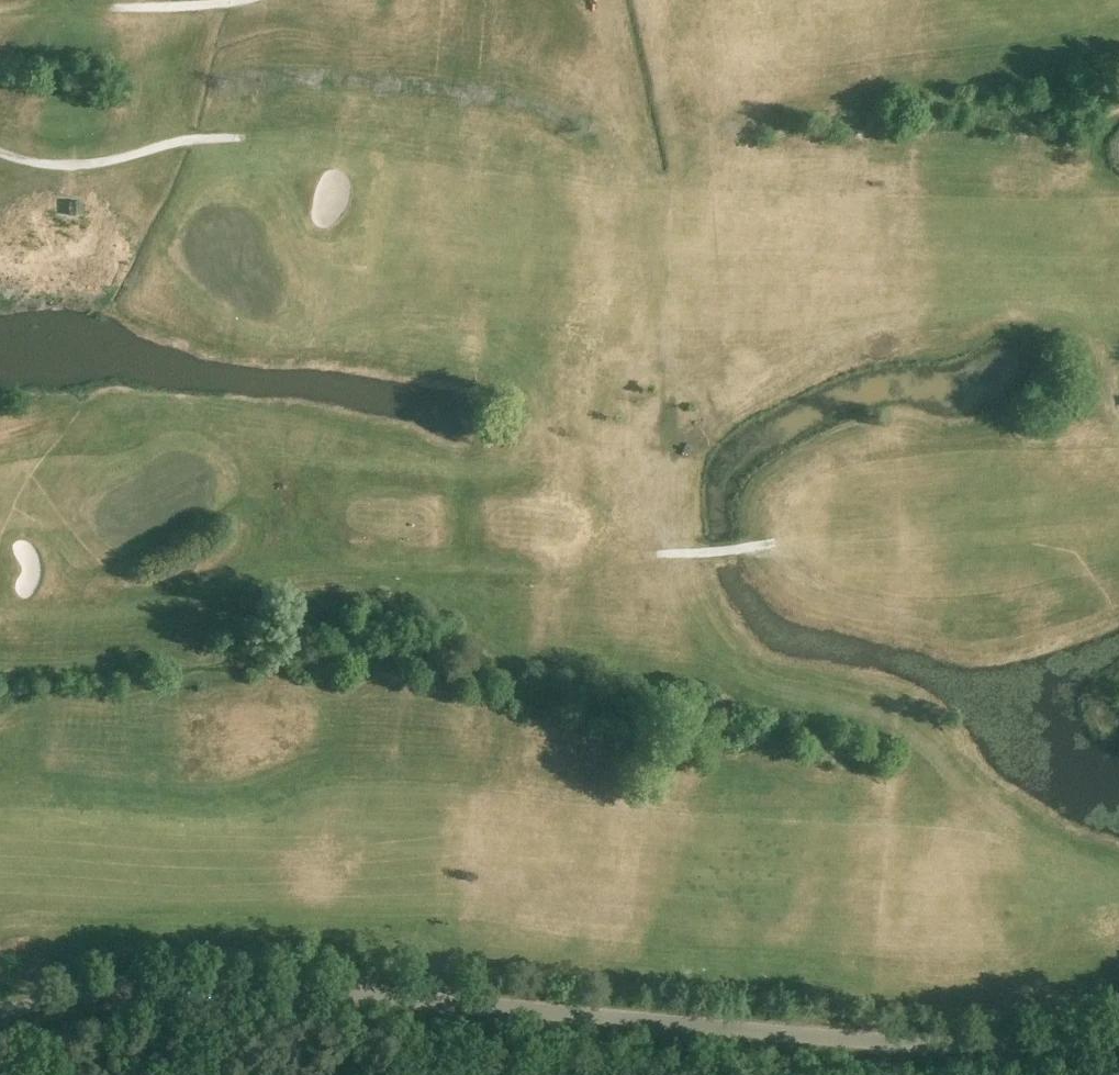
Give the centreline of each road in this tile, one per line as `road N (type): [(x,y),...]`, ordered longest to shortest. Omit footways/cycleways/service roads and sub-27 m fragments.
road 1 (unclassified): [(0,1017),(69,999),(198,992),(899,1046),(1118,1035)]

